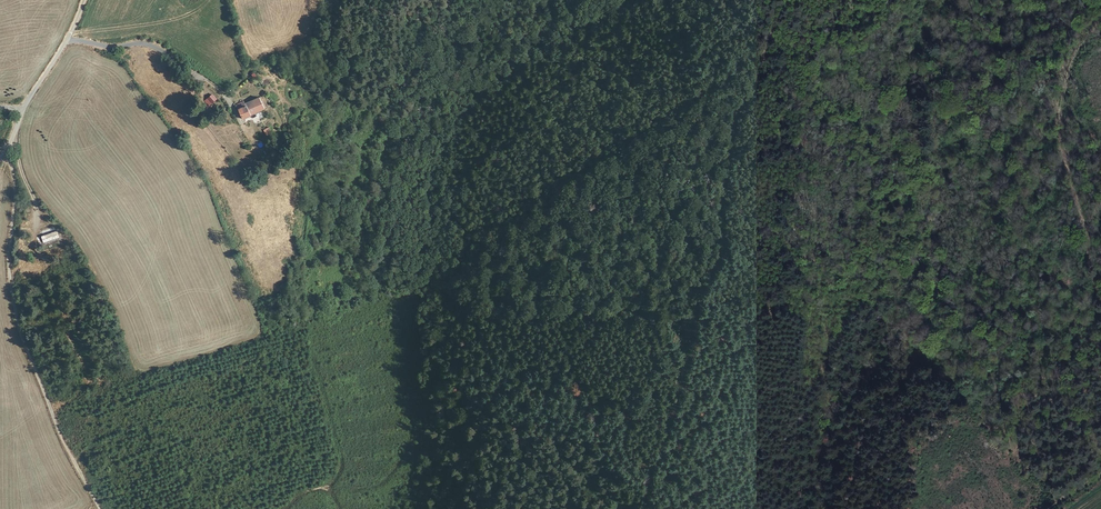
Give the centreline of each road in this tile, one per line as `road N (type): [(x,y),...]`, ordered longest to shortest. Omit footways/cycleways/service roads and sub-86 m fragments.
road 1 (track): [(8,159),(15,188),(9,270),(21,340),(97,508)]

